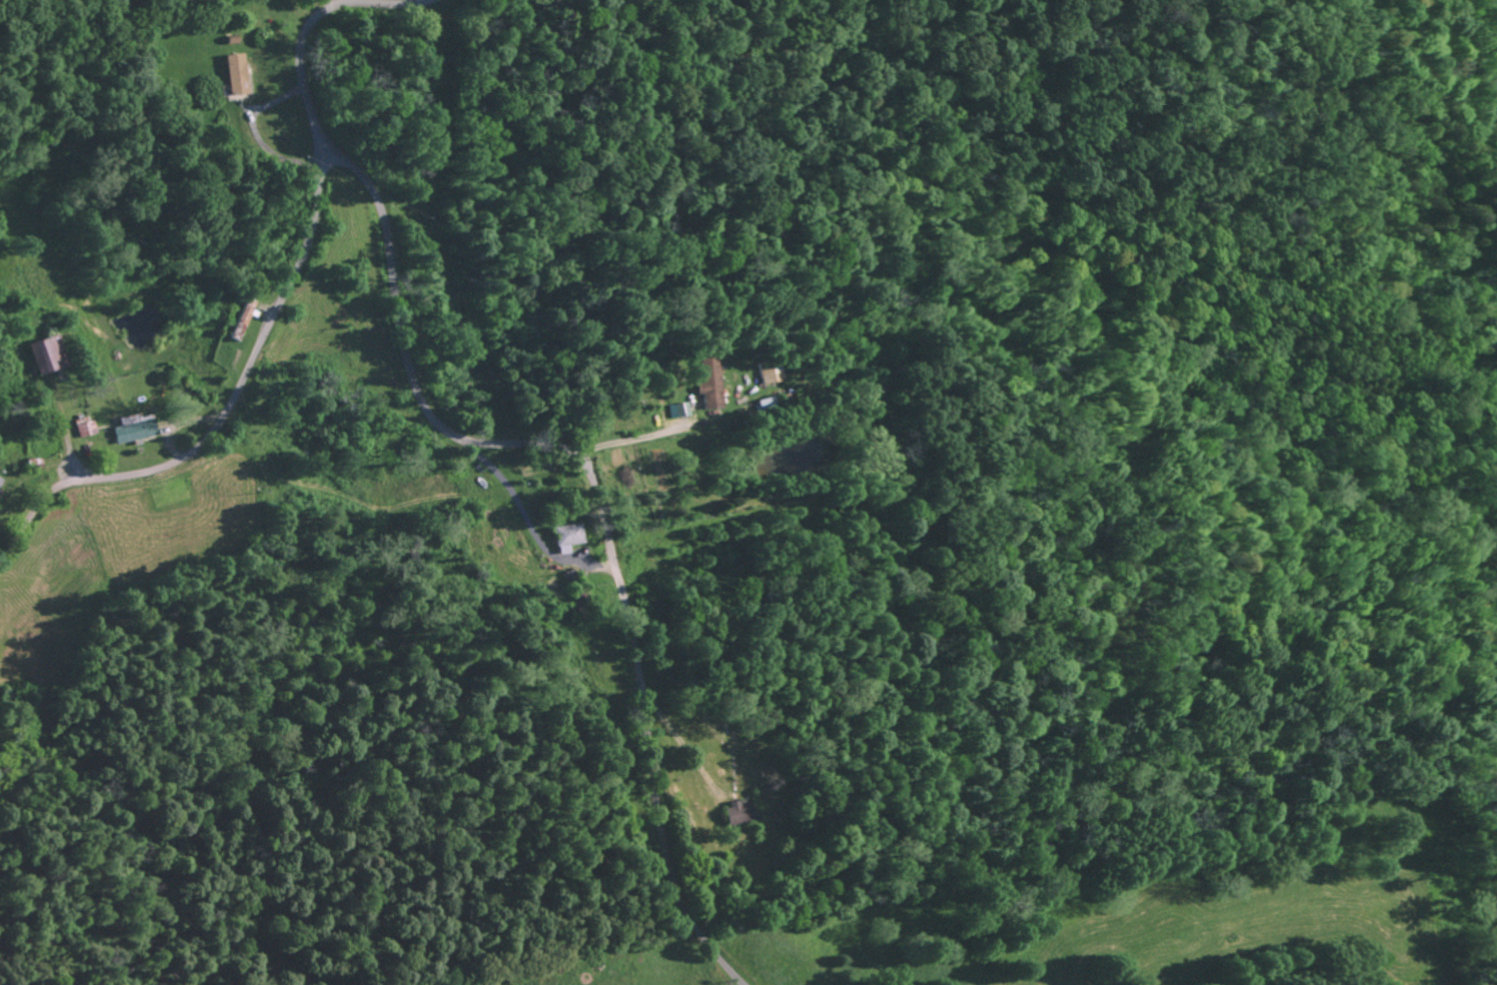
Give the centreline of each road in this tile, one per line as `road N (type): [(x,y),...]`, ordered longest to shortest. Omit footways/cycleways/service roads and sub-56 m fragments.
road 1 (residential): [(740,984),(694,928),(667,864),(626,616),(589,477),(558,450),(472,444),(432,423),(409,373),(378,208),(358,177),(315,152)]
road 2 (residential): [(0,560),(39,504),(63,486),(161,469),(207,439),(312,225),(315,152),(300,44),(330,9),(422,0)]
road 3 (residential): [(168,466),(0,312)]
road 4 (residential): [(68,984),(0,805)]

